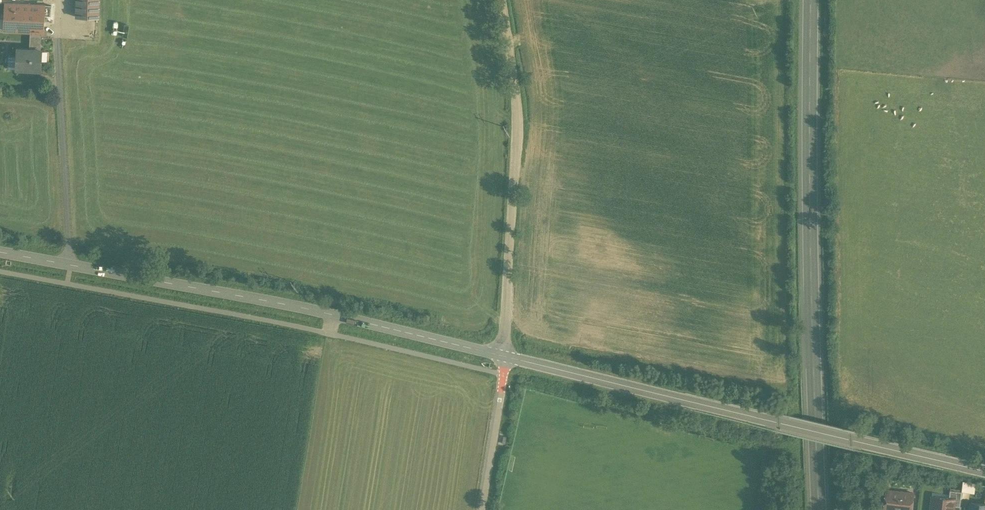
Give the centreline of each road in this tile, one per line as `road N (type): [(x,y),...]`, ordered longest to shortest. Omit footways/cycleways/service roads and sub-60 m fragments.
road 1 (tertiary): [(0,252),(297,306),(504,356)]
road 2 (primary): [(810,0),(819,509)]
road 3 (tertiary): [(504,356),(984,470)]
road 4 (unclassified): [(504,356),(515,137),(500,0)]
road 5 (unclassified): [(504,356),(481,509)]

